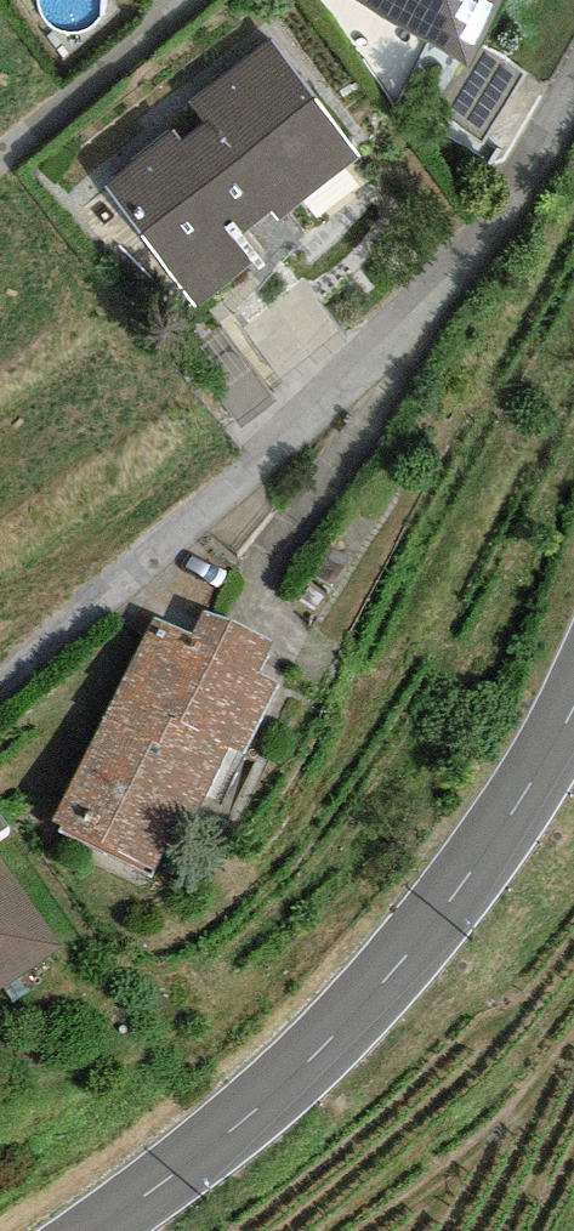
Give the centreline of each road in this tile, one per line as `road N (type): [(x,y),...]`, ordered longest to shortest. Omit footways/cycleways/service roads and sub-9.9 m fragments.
road 1 (residential): [(573,63),(415,349),(0,710)]
road 2 (secondary): [(573,709),(535,784),(439,918),(346,1023),(264,1105),(94,1230)]
road 3 (residential): [(210,0),(0,167)]

